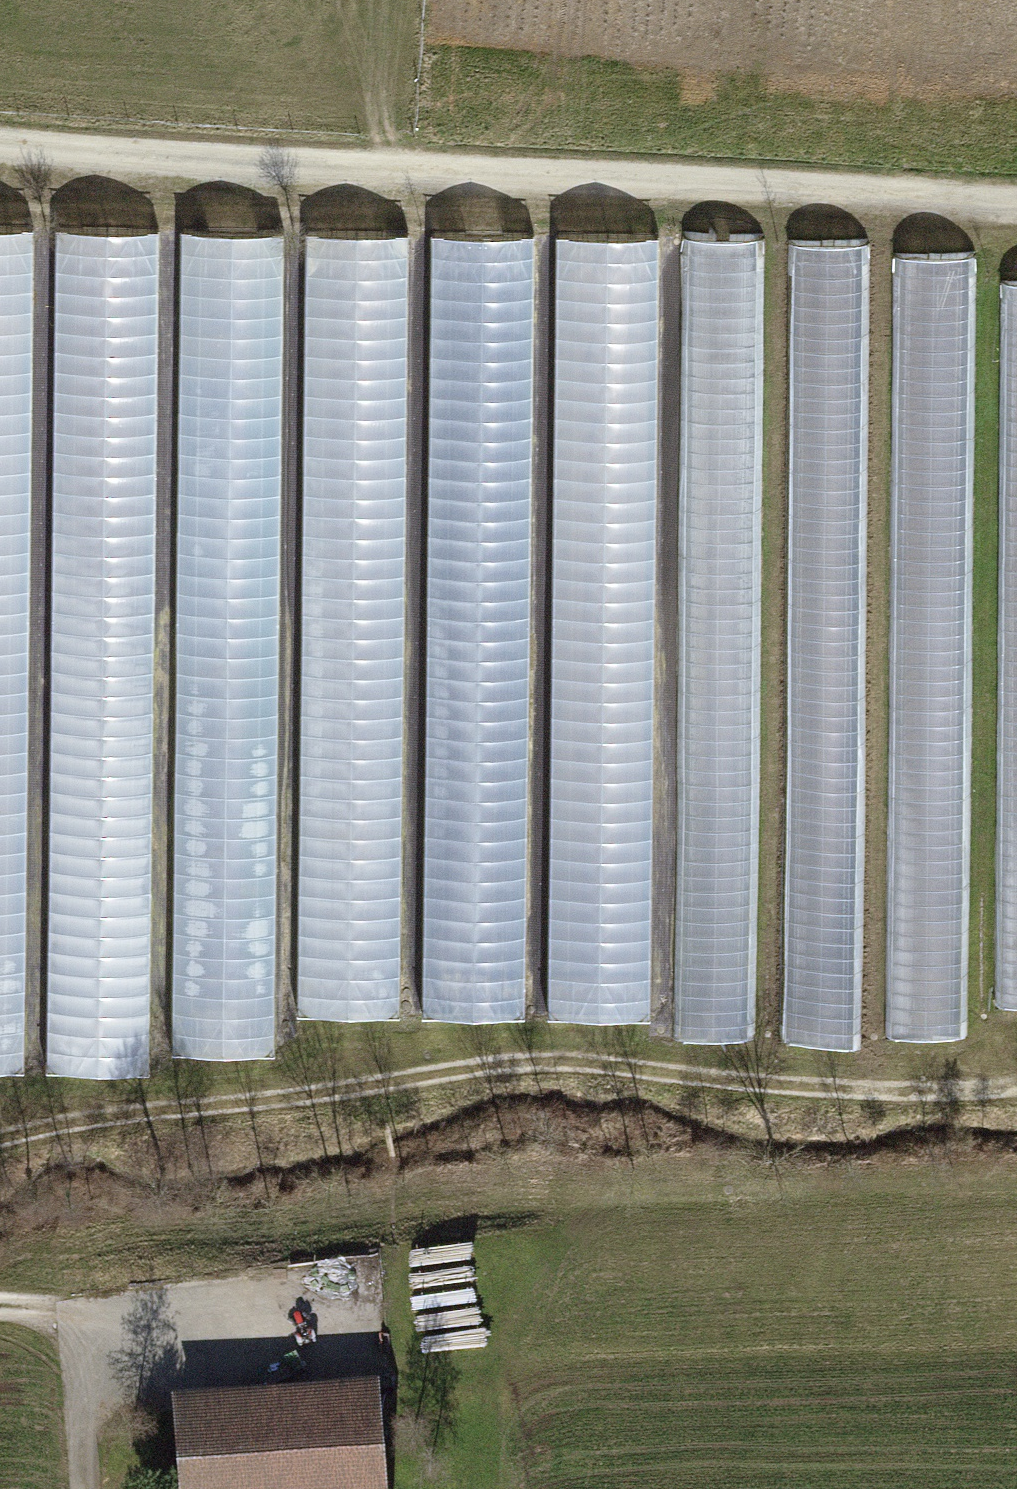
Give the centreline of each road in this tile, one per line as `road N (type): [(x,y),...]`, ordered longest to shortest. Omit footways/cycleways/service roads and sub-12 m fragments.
road 1 (track): [(1016,1080),(969,1091),(535,1064),(0,1133)]
road 2 (track): [(0,135),(1016,202)]

